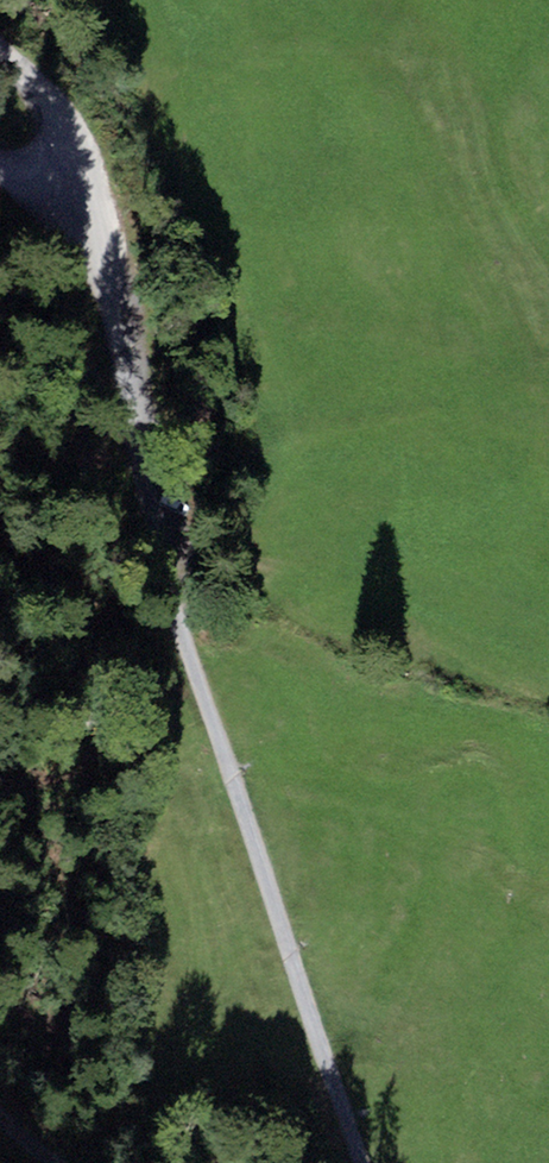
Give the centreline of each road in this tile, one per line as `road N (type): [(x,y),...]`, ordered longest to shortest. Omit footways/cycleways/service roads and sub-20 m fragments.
road 1 (track): [(64,170),(123,321),(166,571),(364,1162)]
road 2 (unclassified): [(0,57),(50,106),(64,170),(30,172),(0,161)]

